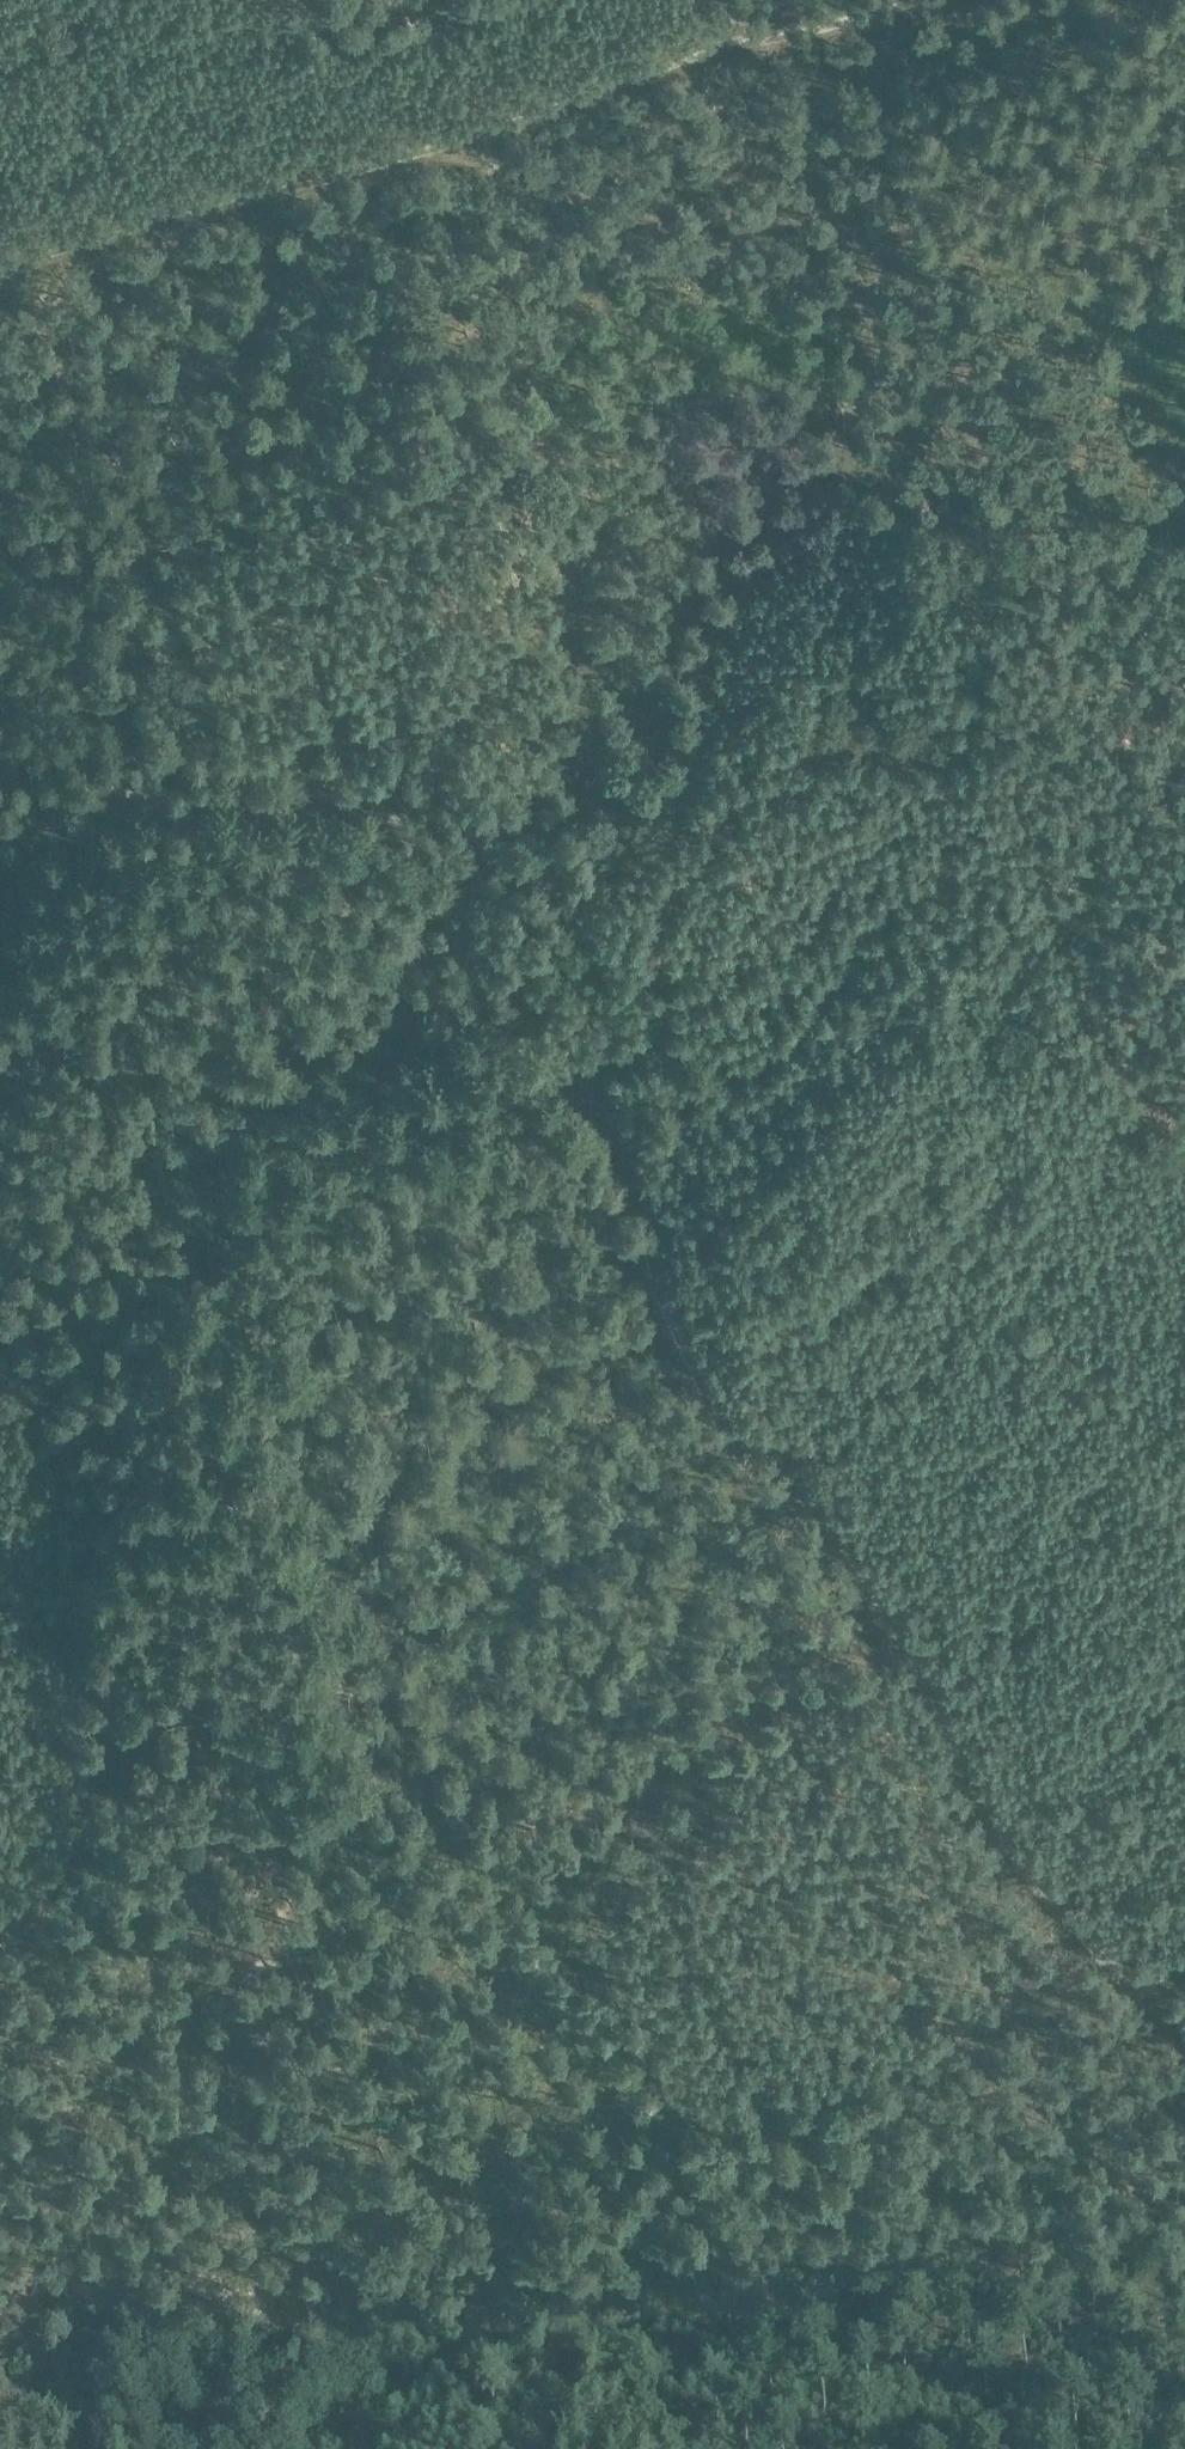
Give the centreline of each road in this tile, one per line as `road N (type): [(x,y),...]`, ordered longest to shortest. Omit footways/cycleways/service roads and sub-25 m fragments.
road 1 (track): [(0,731),(58,777),(111,793),(313,782),(353,790),(382,807),(468,954),(559,1044),(612,1128),(639,1203),(652,1279),(741,1463),(820,1517),(862,1575),(1032,1875),(1147,1998)]
road 2 (track): [(0,282),(94,242),(437,148),(688,56),(918,0)]

